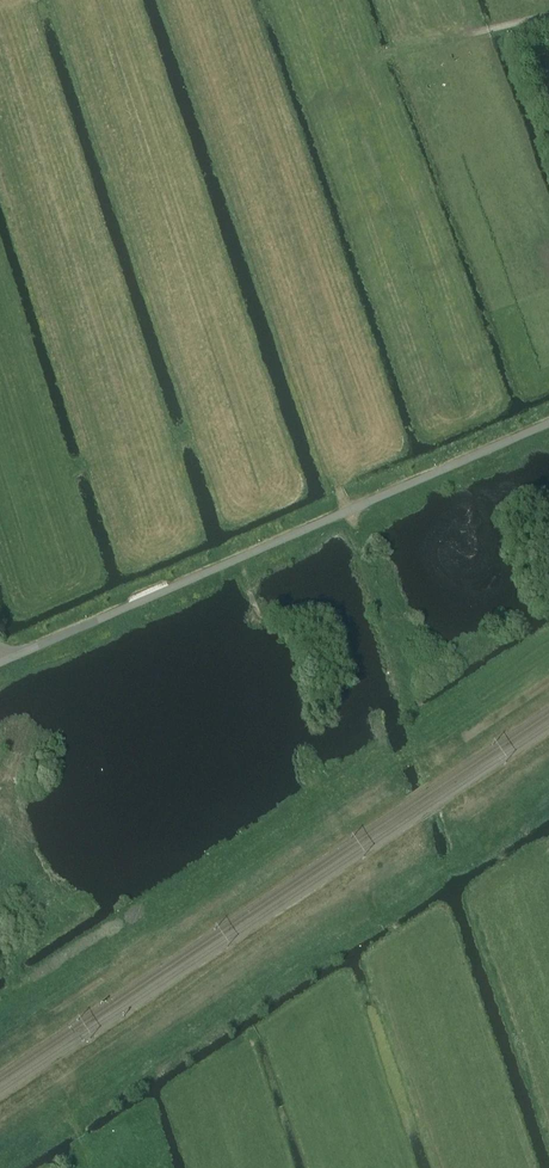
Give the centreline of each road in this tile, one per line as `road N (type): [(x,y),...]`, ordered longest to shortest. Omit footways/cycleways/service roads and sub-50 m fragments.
road 1 (unclassified): [(0,663),(548,423)]

